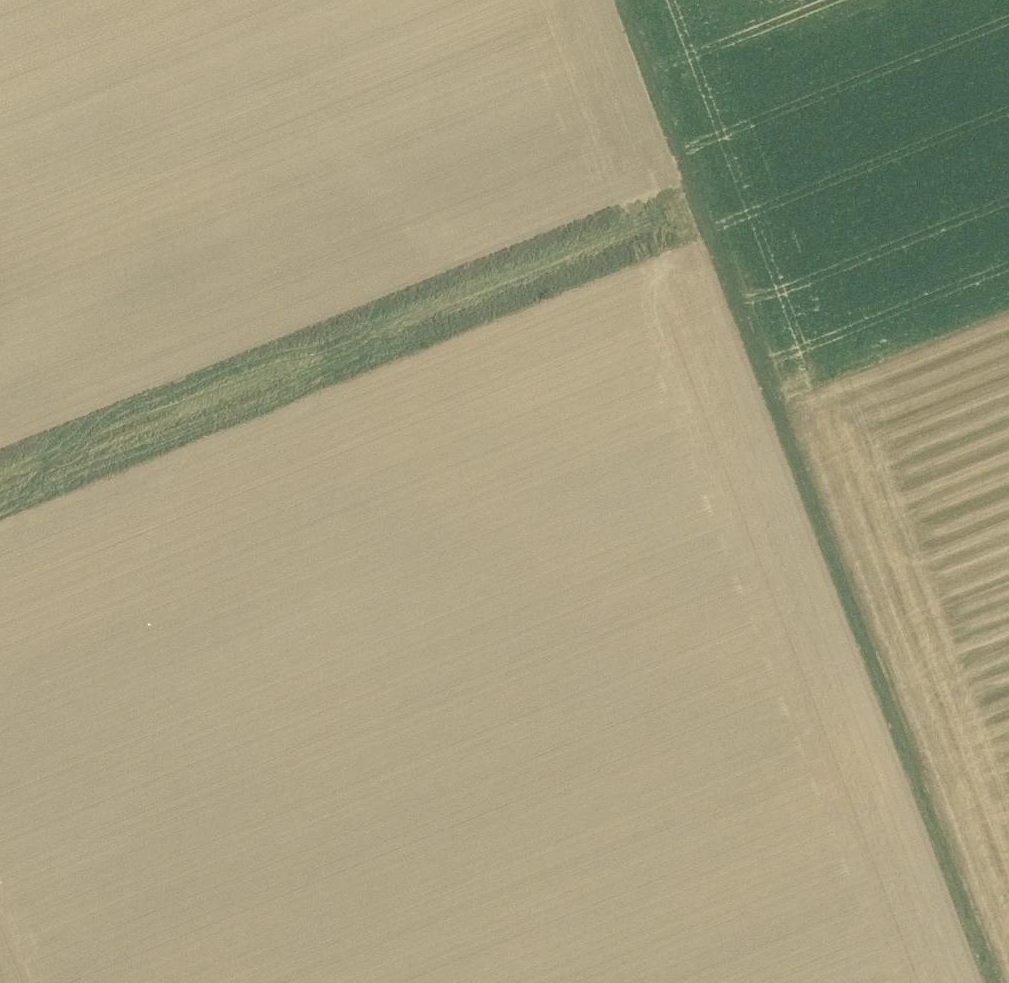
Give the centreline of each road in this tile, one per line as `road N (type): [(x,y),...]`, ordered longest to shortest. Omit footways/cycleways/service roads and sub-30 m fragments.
road 1 (track): [(622,0),(996,982)]

